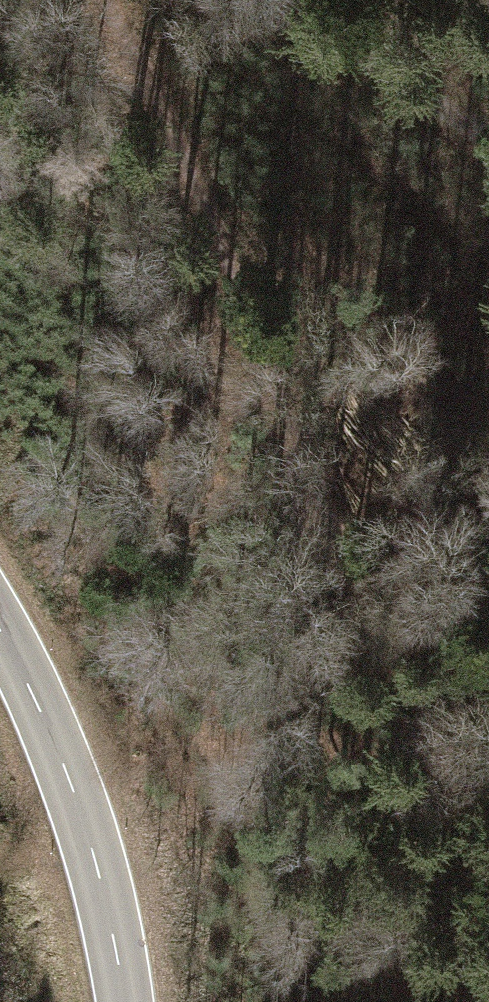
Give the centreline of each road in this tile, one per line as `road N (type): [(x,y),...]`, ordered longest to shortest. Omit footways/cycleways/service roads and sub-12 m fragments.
road 1 (track): [(118,0),(312,509),(488,854)]
road 2 (tertiary): [(123,1001),(99,874),(59,752),(0,628)]
road 3 (track): [(488,127),(250,0)]

